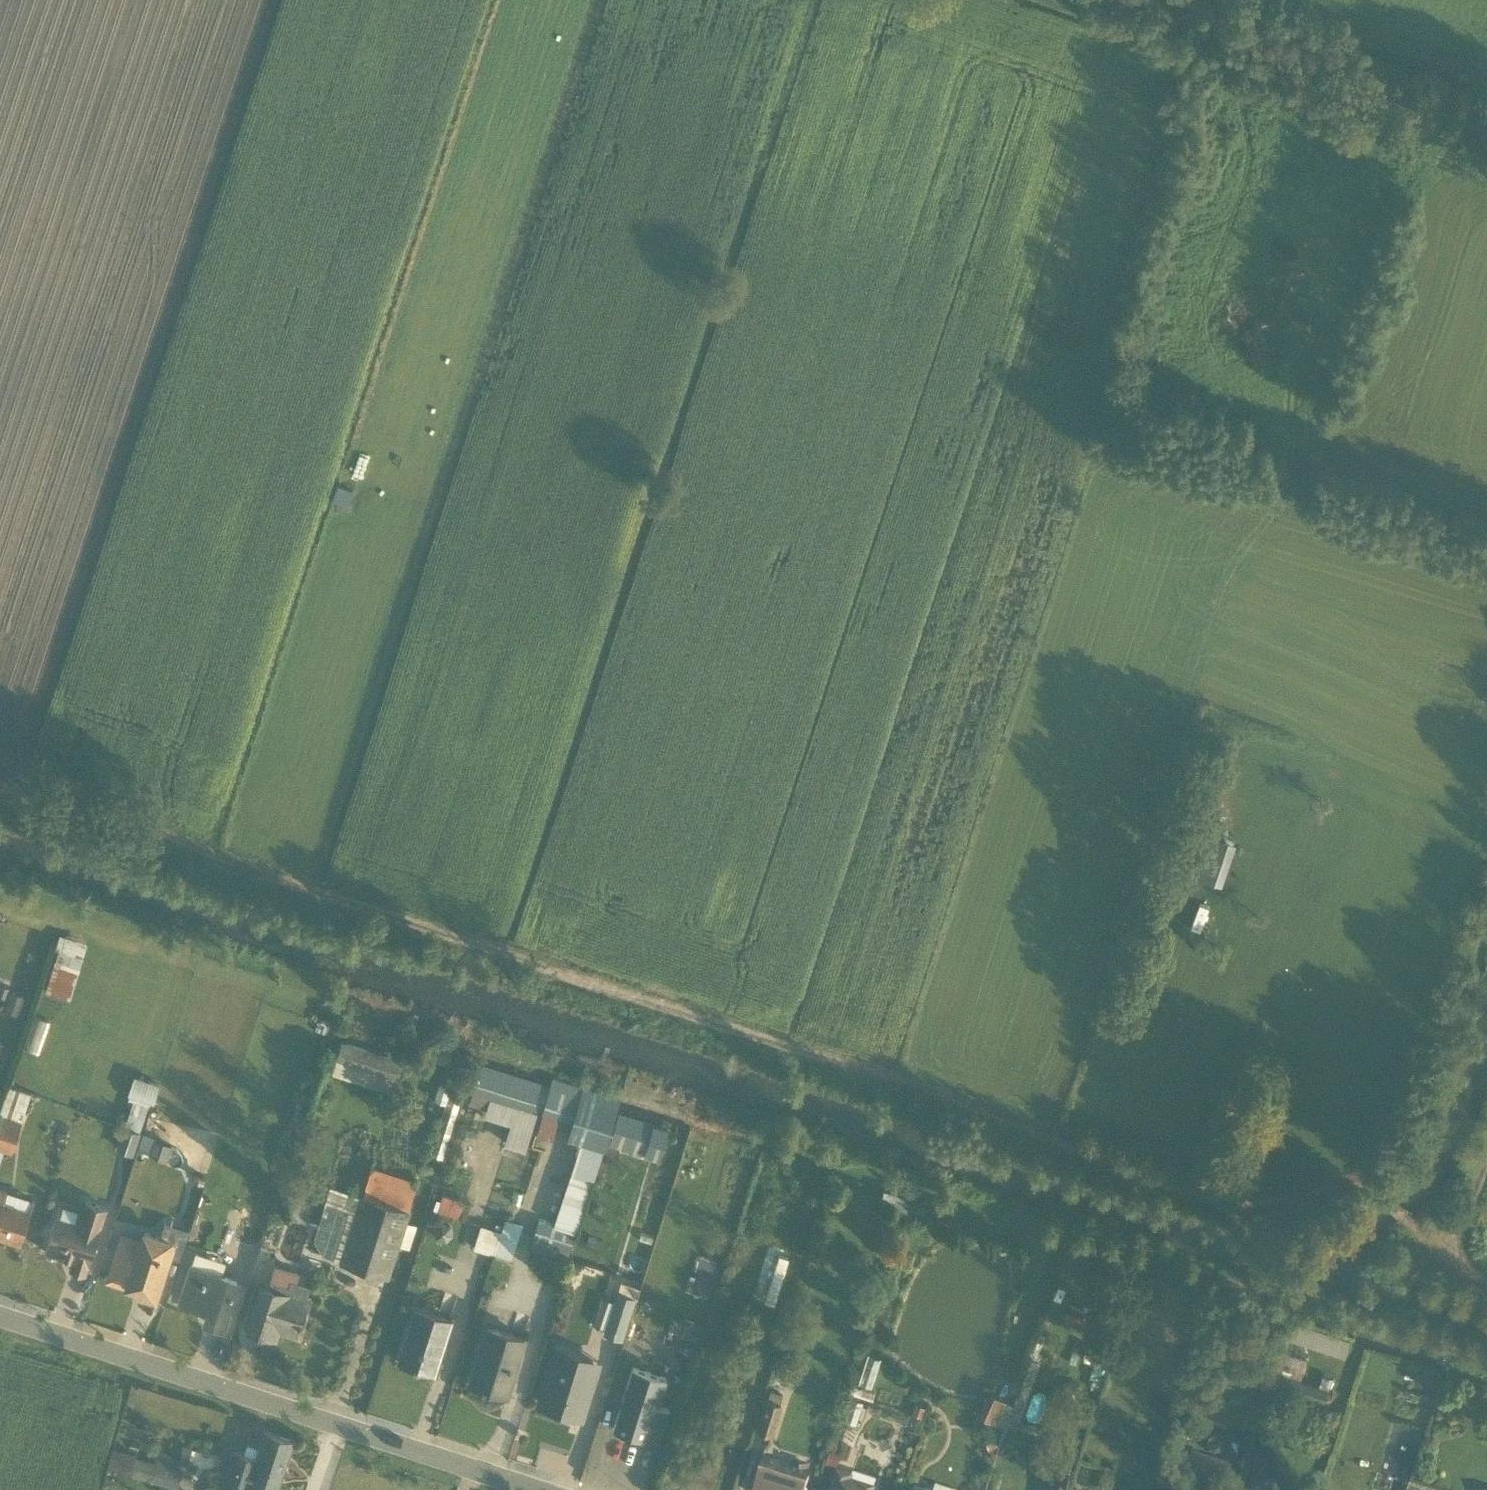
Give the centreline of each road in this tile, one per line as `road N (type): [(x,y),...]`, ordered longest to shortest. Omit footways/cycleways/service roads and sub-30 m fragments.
road 1 (track): [(1440,1251),(1367,1187),(1227,1199),(923,1087),(360,909),(0,783)]
road 2 (residential): [(0,1316),(540,1489)]
road 3 (track): [(1486,1361),(1074,1239)]
road 4 (track): [(1486,73),(1260,0)]

